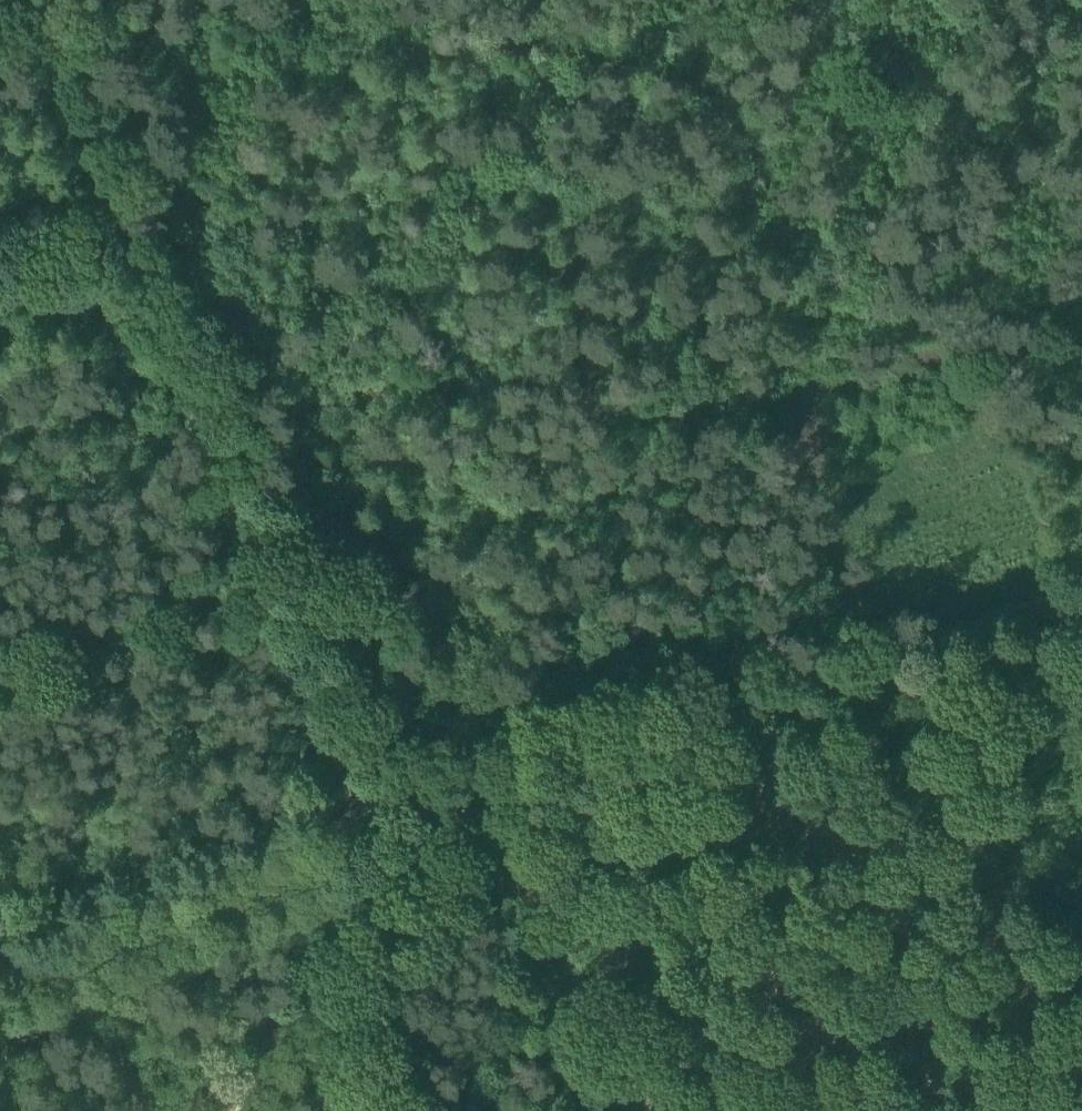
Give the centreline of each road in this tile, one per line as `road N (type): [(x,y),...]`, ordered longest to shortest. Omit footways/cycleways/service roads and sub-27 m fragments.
road 1 (track): [(1081,597),(475,803),(0,984)]
road 2 (track): [(360,845),(46,0)]
road 3 (track): [(250,1110),(475,803)]
road 4 (track): [(586,1110),(475,803)]

